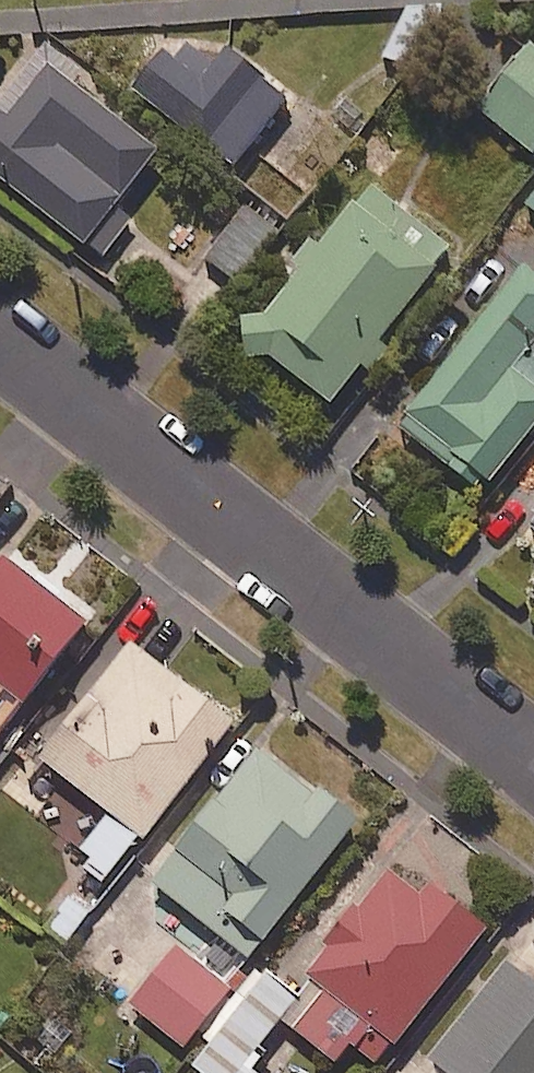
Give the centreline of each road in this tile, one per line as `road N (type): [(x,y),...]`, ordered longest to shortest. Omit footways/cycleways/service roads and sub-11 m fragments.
road 1 (residential): [(0,340),(533,759)]

